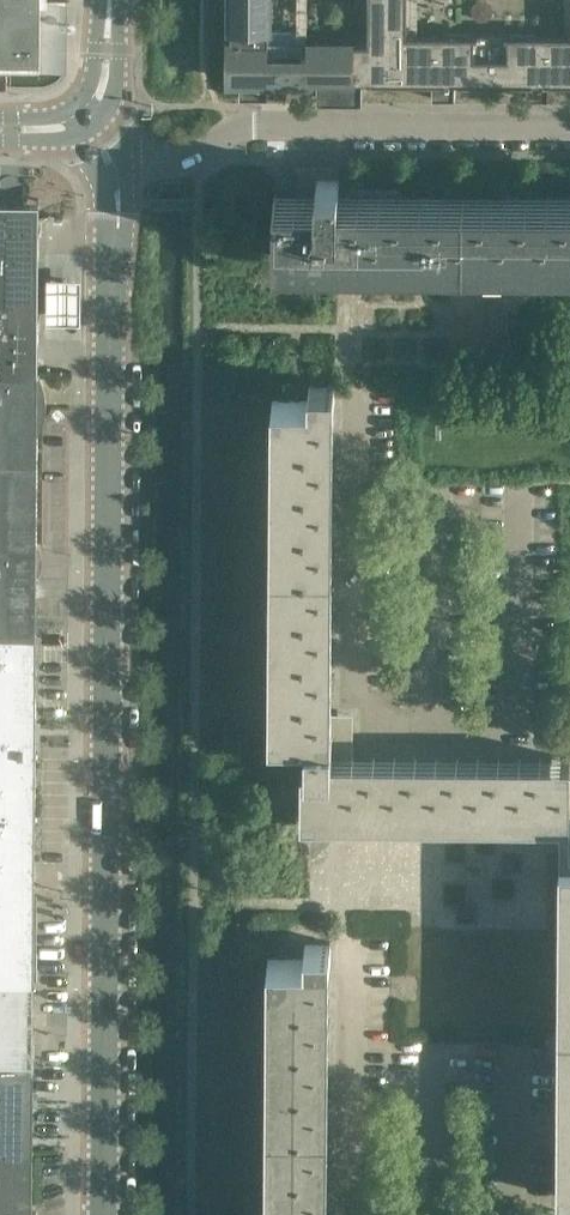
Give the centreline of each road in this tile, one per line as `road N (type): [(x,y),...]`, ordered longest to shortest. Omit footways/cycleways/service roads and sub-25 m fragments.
road 1 (secondary): [(102,1214),(115,177)]
road 2 (residential): [(115,177),(196,160),(255,126),(569,126)]
road 3 (secondary): [(97,128),(119,69),(119,0)]

